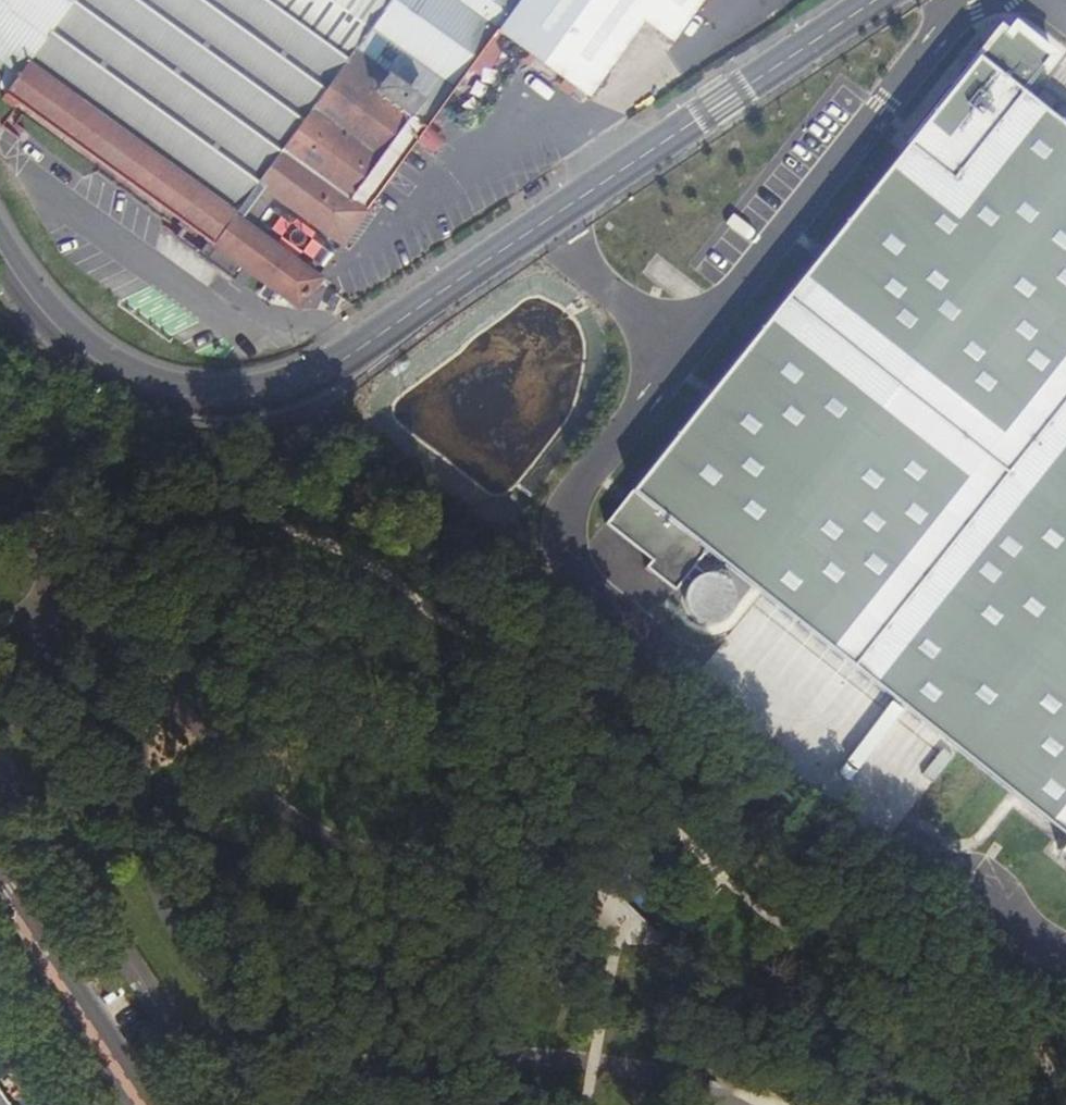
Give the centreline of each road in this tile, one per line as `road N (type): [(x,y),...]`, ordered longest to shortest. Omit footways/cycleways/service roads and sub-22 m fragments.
road 1 (unclassified): [(869,0),(347,358),(284,388),(198,395),(147,383),(93,356),(26,290),(0,247)]
road 2 (primary): [(142,1104),(0,895)]

